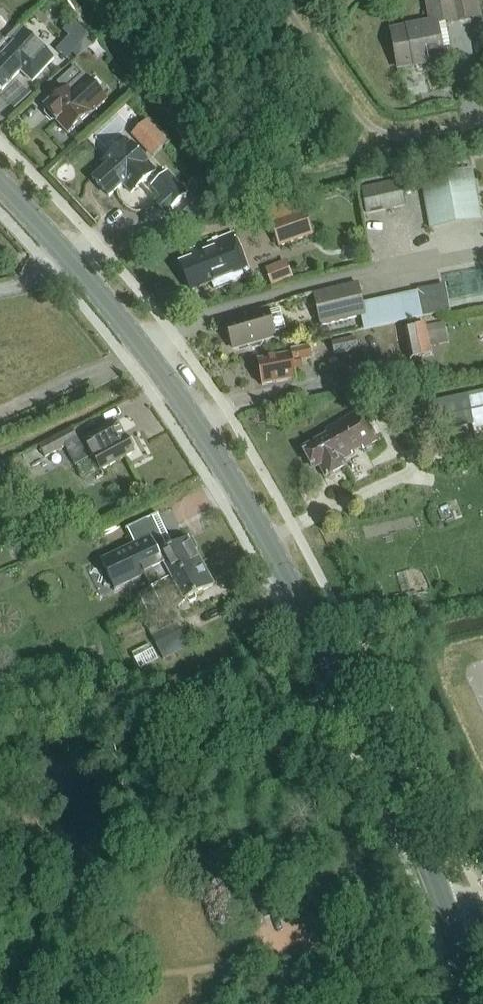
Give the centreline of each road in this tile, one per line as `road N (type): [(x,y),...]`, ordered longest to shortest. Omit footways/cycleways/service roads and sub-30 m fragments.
road 1 (secondary): [(448,905),(387,763),(255,516),(160,370),(53,234),(0,184)]
road 2 (track): [(160,370),(0,448)]

